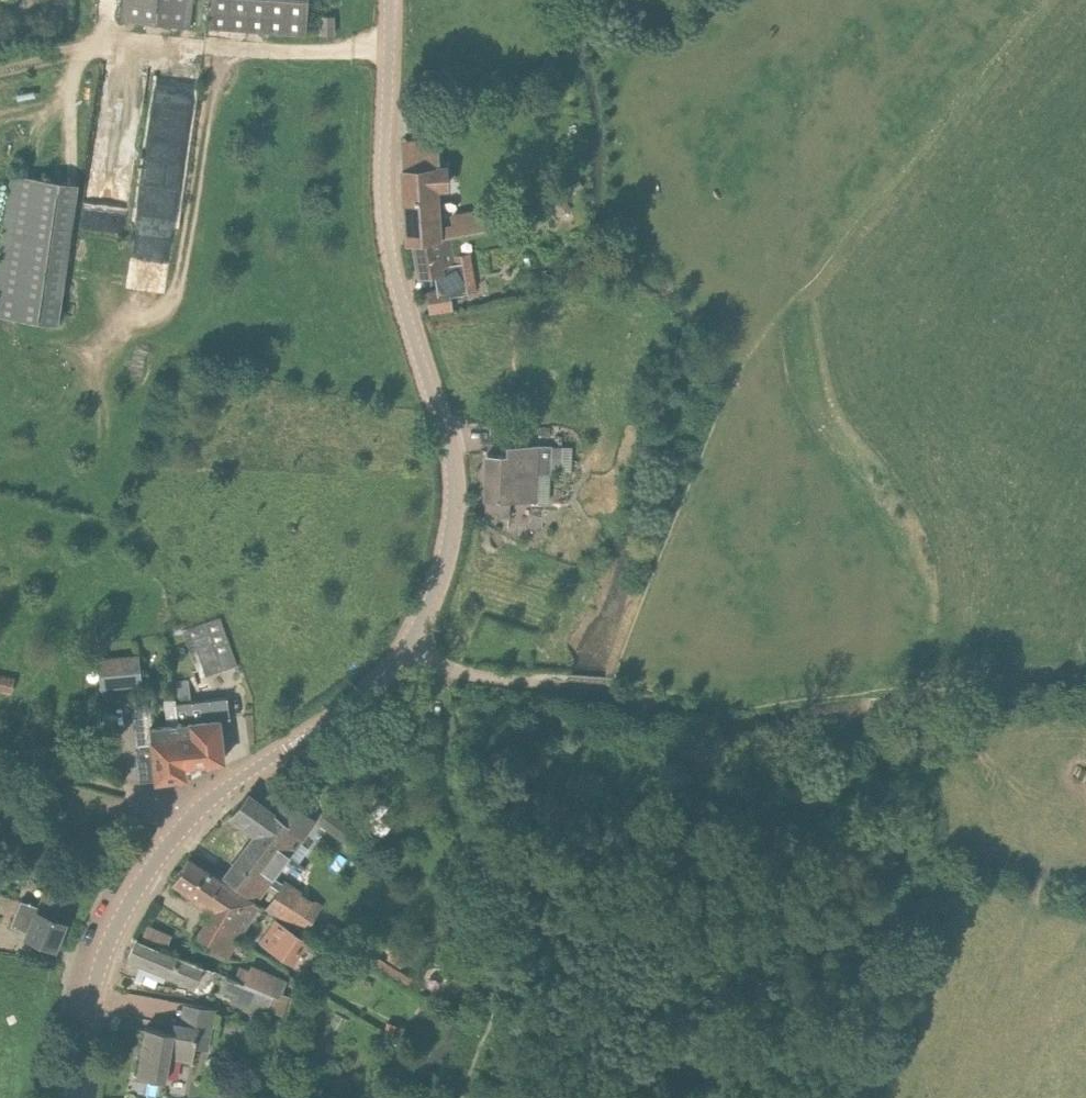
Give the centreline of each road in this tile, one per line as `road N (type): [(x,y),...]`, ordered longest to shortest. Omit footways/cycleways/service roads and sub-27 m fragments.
road 1 (tertiary): [(77,1097),(101,963),(140,883),(209,800),(382,676),(424,616),(441,568),(452,509),(450,457),(402,303),(386,216),(390,0)]
road 2 (track): [(874,703),(738,717),(534,683)]
road 3 (track): [(193,815),(122,786),(0,758)]

